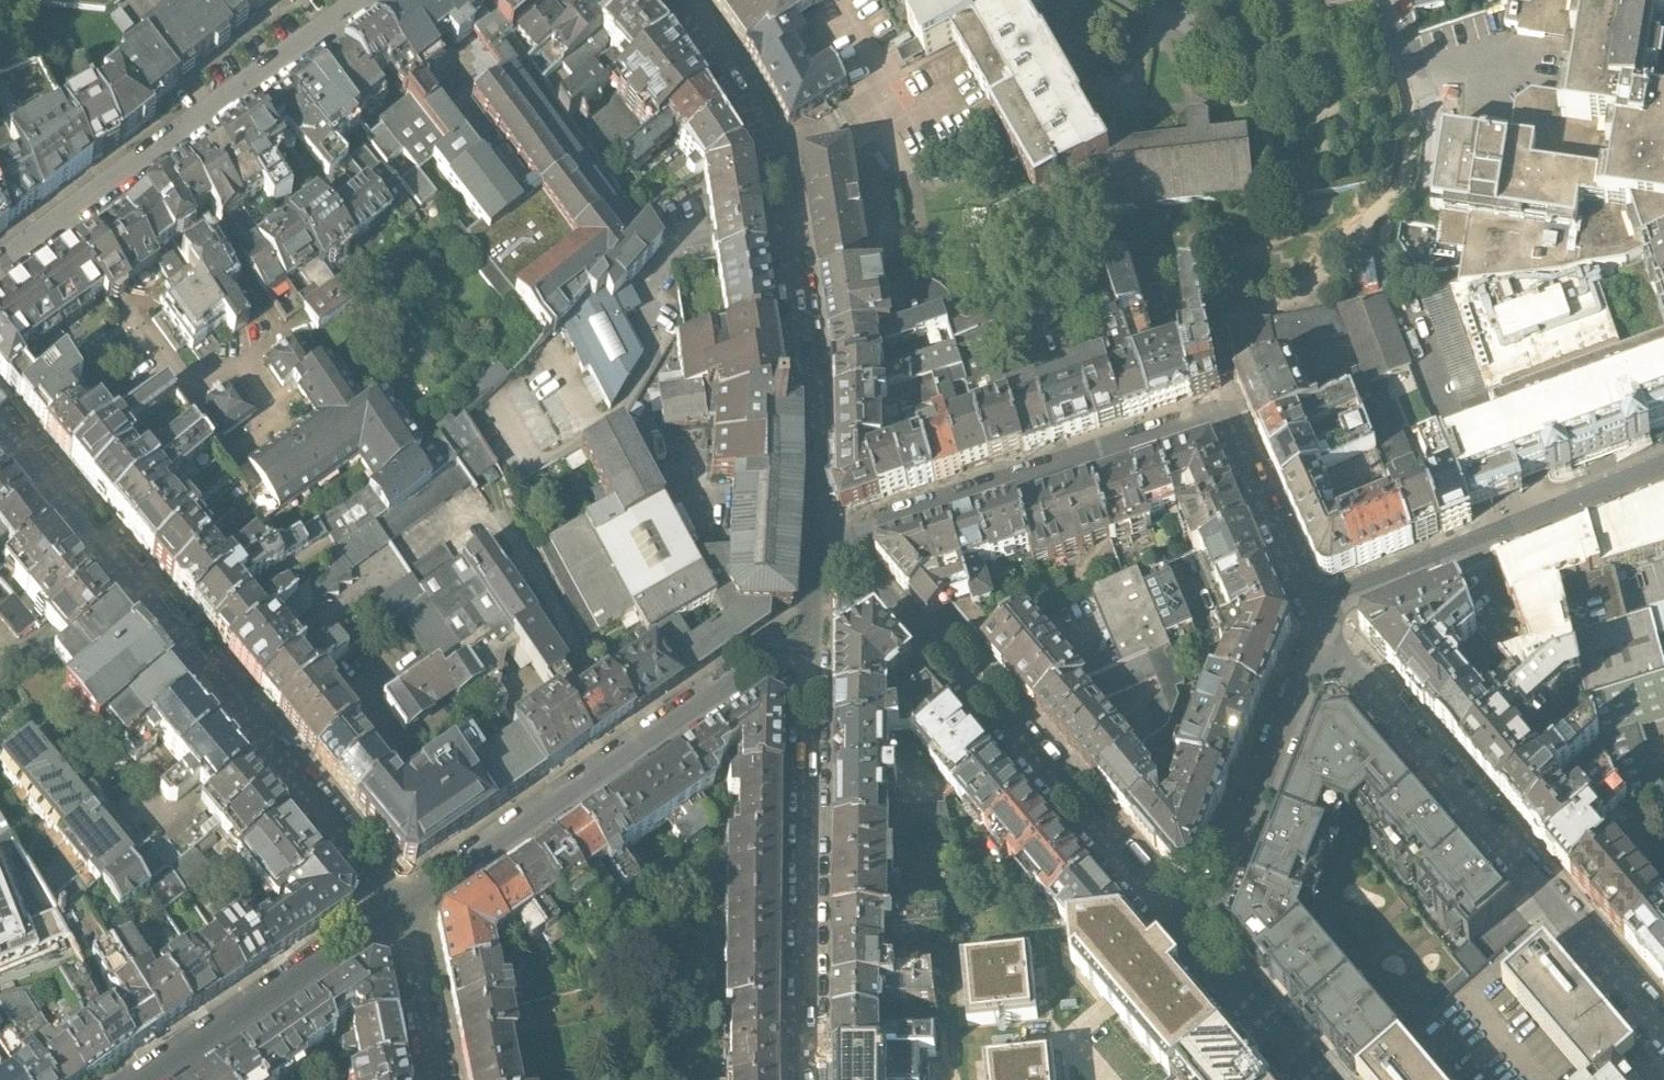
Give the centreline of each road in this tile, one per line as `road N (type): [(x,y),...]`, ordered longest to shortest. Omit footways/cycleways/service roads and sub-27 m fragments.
road 1 (residential): [(843,540),(1226,410),(1322,627)]
road 2 (residential): [(401,909),(0,417)]
road 3 (residential): [(816,540),(810,356),(787,194),(773,148),(726,68),(672,0)]
road 4 (residential): [(1322,627),(1663,1031)]
road 5 (residential): [(813,657),(787,654),(401,909)]
road 6 (residential): [(359,0),(0,263)]
road 7 (residential): [(813,657),(814,1079)]
road 8 (residential): [(1322,627),(1346,594),(1663,468)]
road 9 (residential): [(1195,937),(960,680)]
road 10 (residential): [(1322,627),(1195,937)]
road 11 (residential): [(401,909),(149,1079)]
road 12 (residential): [(1319,1079),(1195,937)]
road 13 (residential): [(960,680),(843,540)]
road 14 (residential): [(439,1079),(401,909)]

